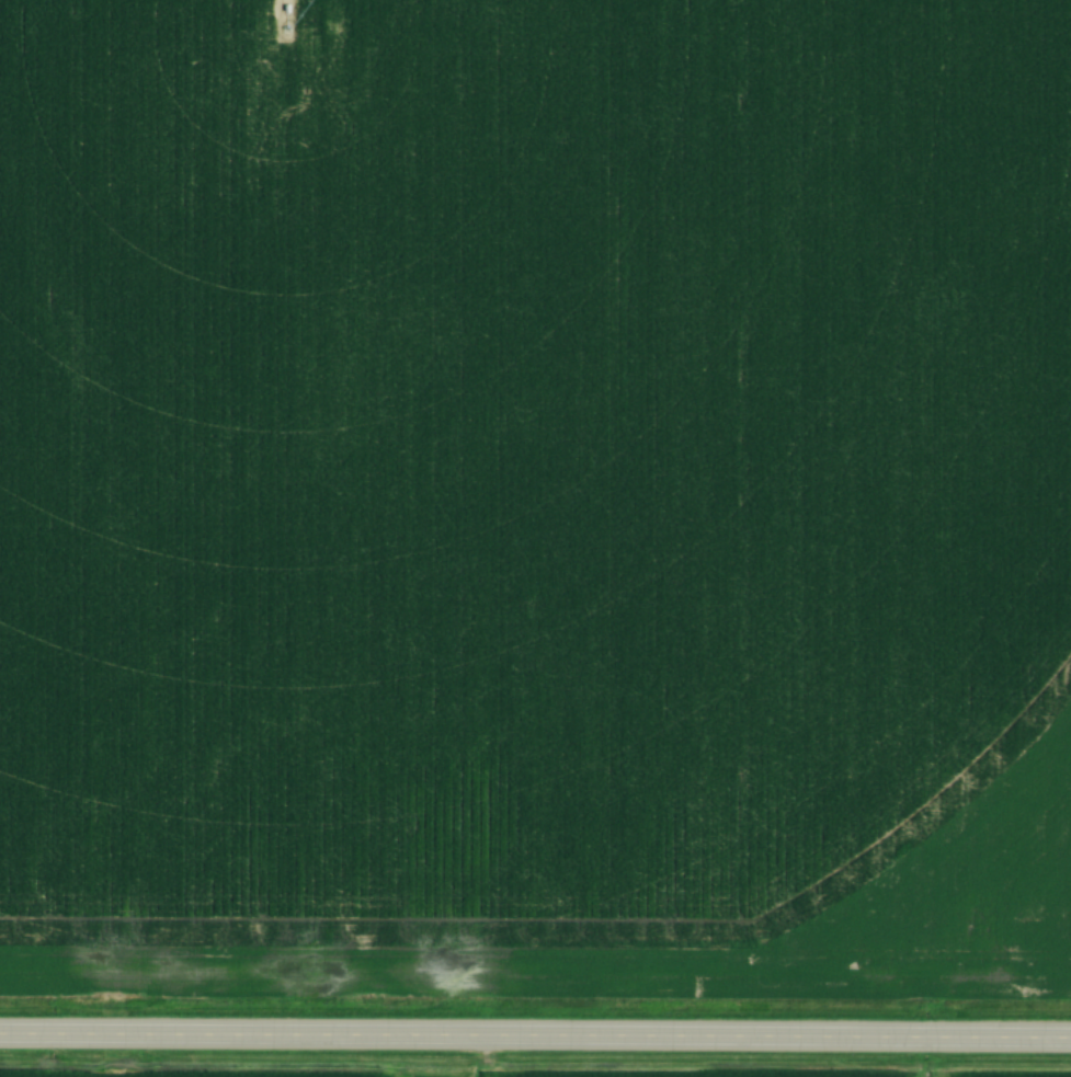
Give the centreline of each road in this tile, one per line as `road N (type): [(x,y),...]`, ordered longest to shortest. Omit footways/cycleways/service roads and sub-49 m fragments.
road 1 (primary): [(1070,1032),(0,1028)]

